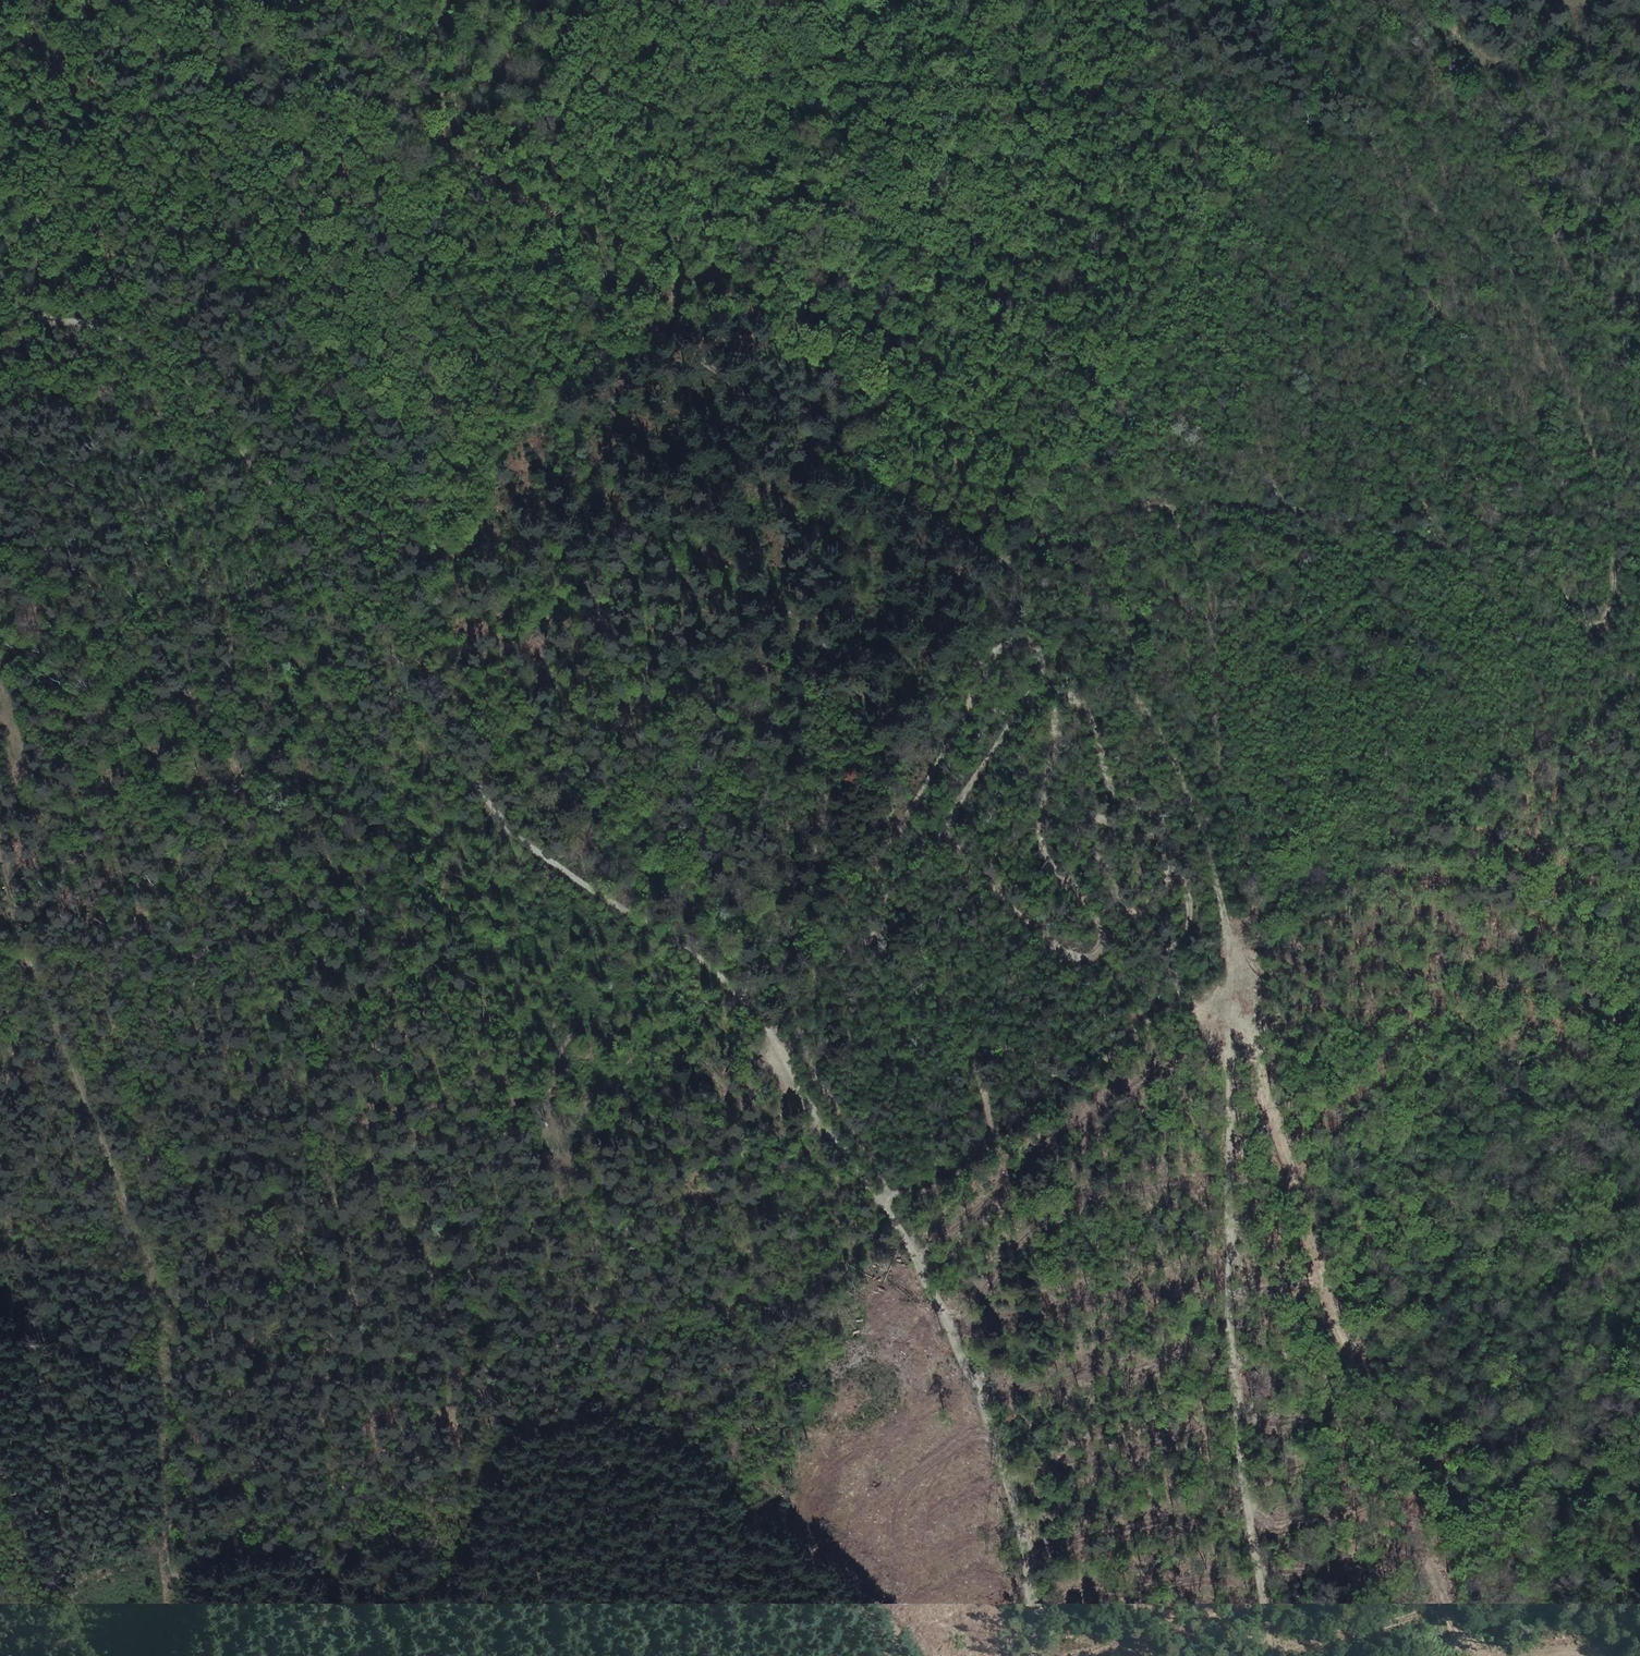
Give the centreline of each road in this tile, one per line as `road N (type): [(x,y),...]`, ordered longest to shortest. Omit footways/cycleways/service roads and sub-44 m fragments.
road 1 (track): [(1291,1655),(1252,1341),(1241,992),(1182,754),(1040,594),(701,352),(537,206),(278,0)]
road 2 (track): [(1639,425),(1509,168),(1404,22),(1376,0)]

